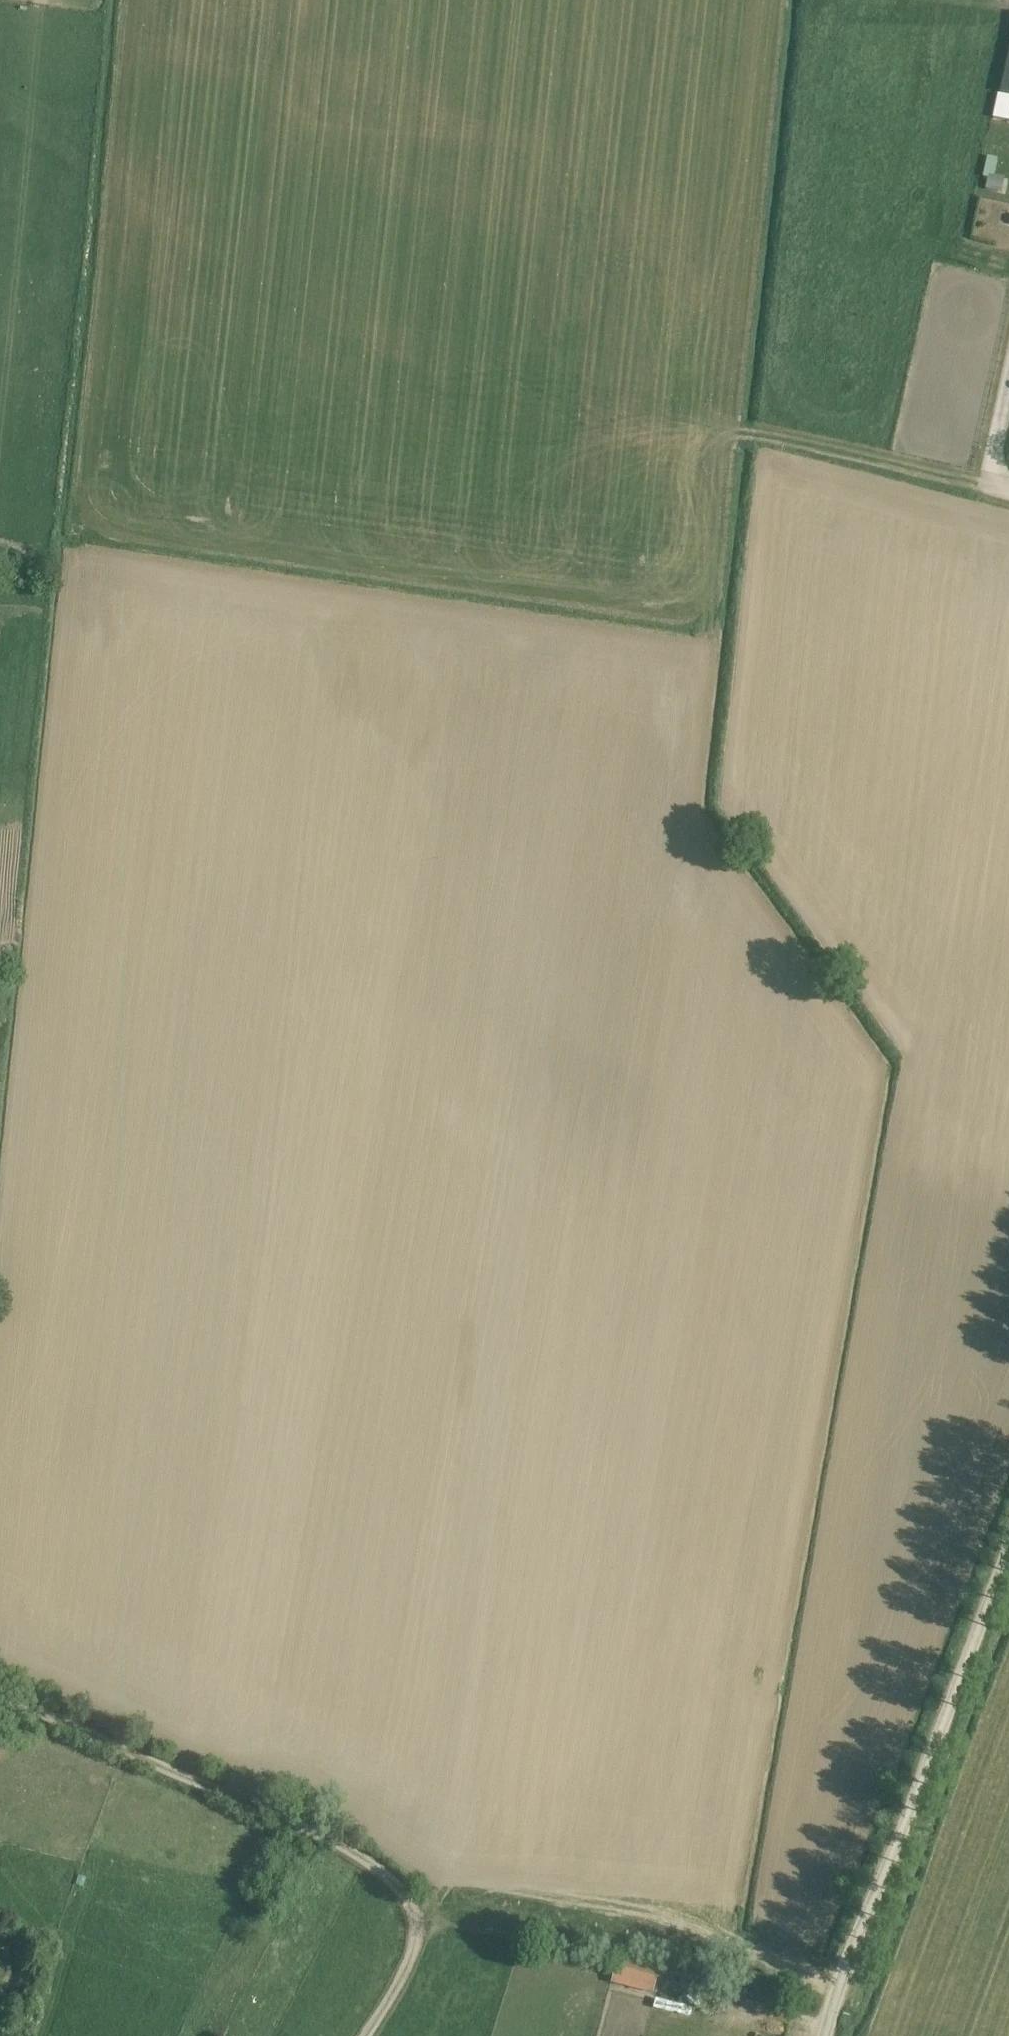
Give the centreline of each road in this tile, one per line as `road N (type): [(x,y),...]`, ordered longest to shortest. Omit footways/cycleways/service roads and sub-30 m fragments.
road 1 (track): [(370,2035),(406,1974),(417,1935),(410,1908),(388,1882),(325,1841),(0,1696)]
road 2 (unclassified): [(832,2016),(1008,1553)]
road 3 (track): [(995,488),(742,435)]

